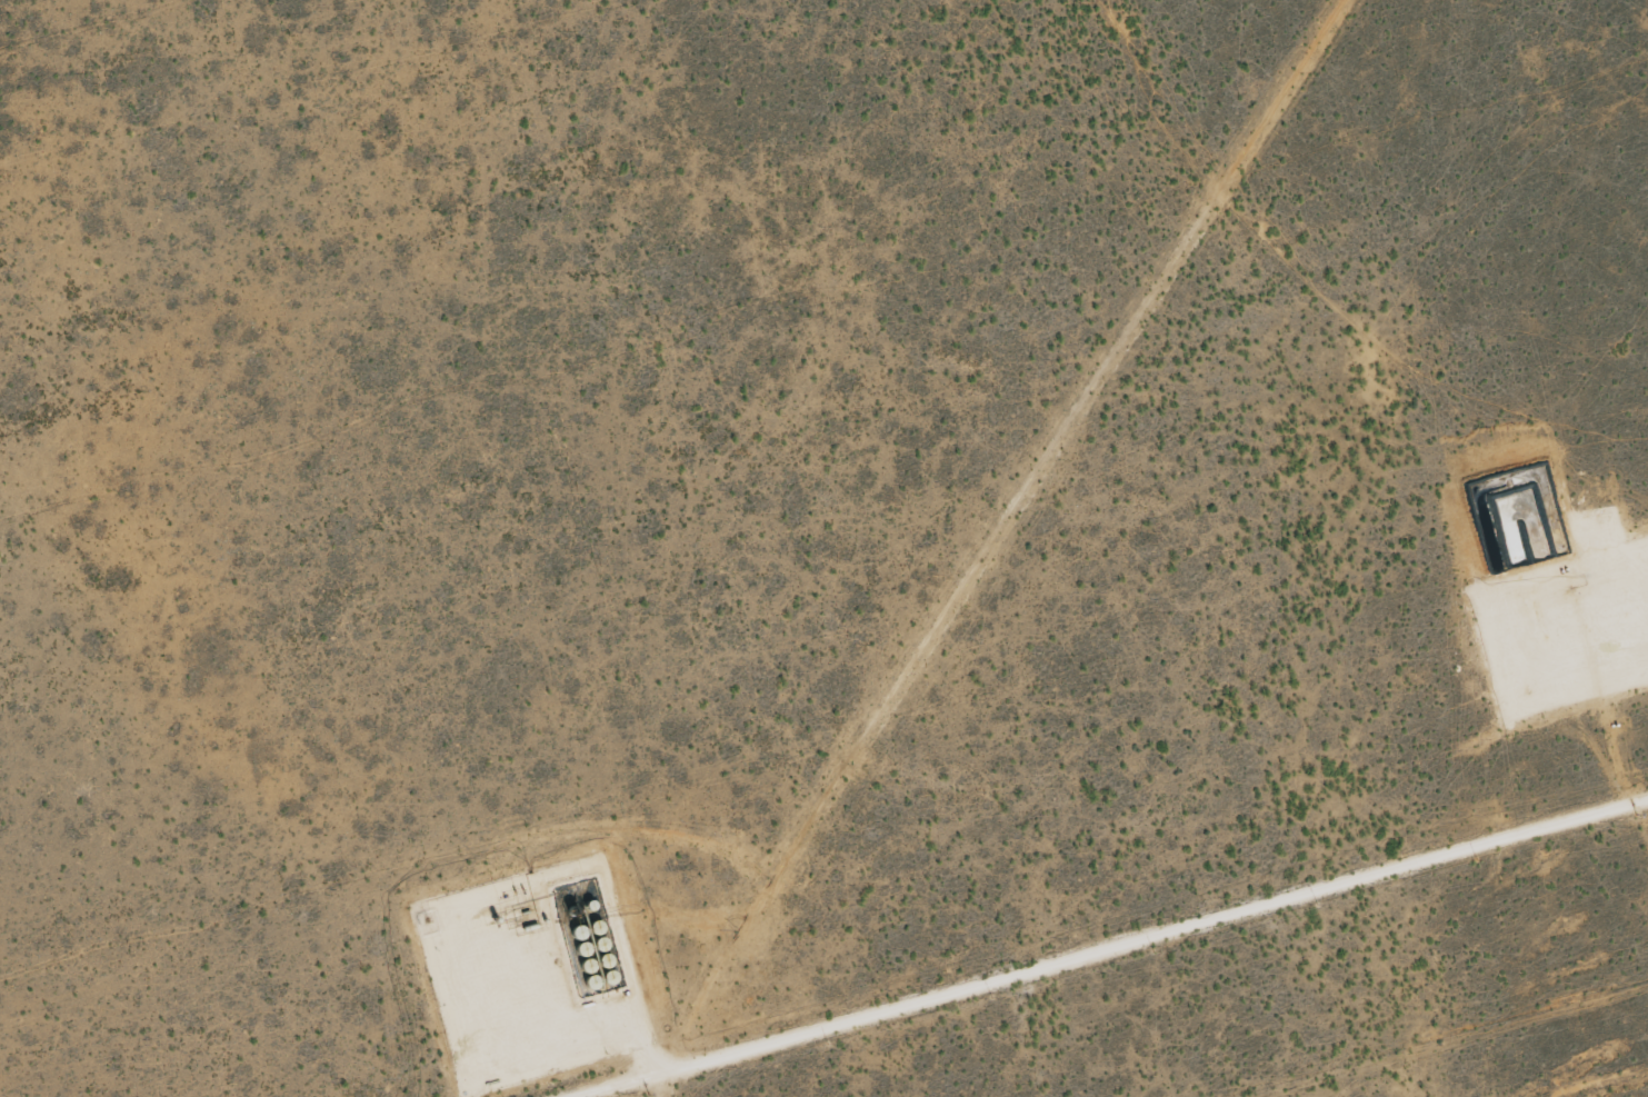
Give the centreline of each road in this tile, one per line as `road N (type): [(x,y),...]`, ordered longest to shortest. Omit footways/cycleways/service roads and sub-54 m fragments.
road 1 (residential): [(1647,798),(576,1096)]

